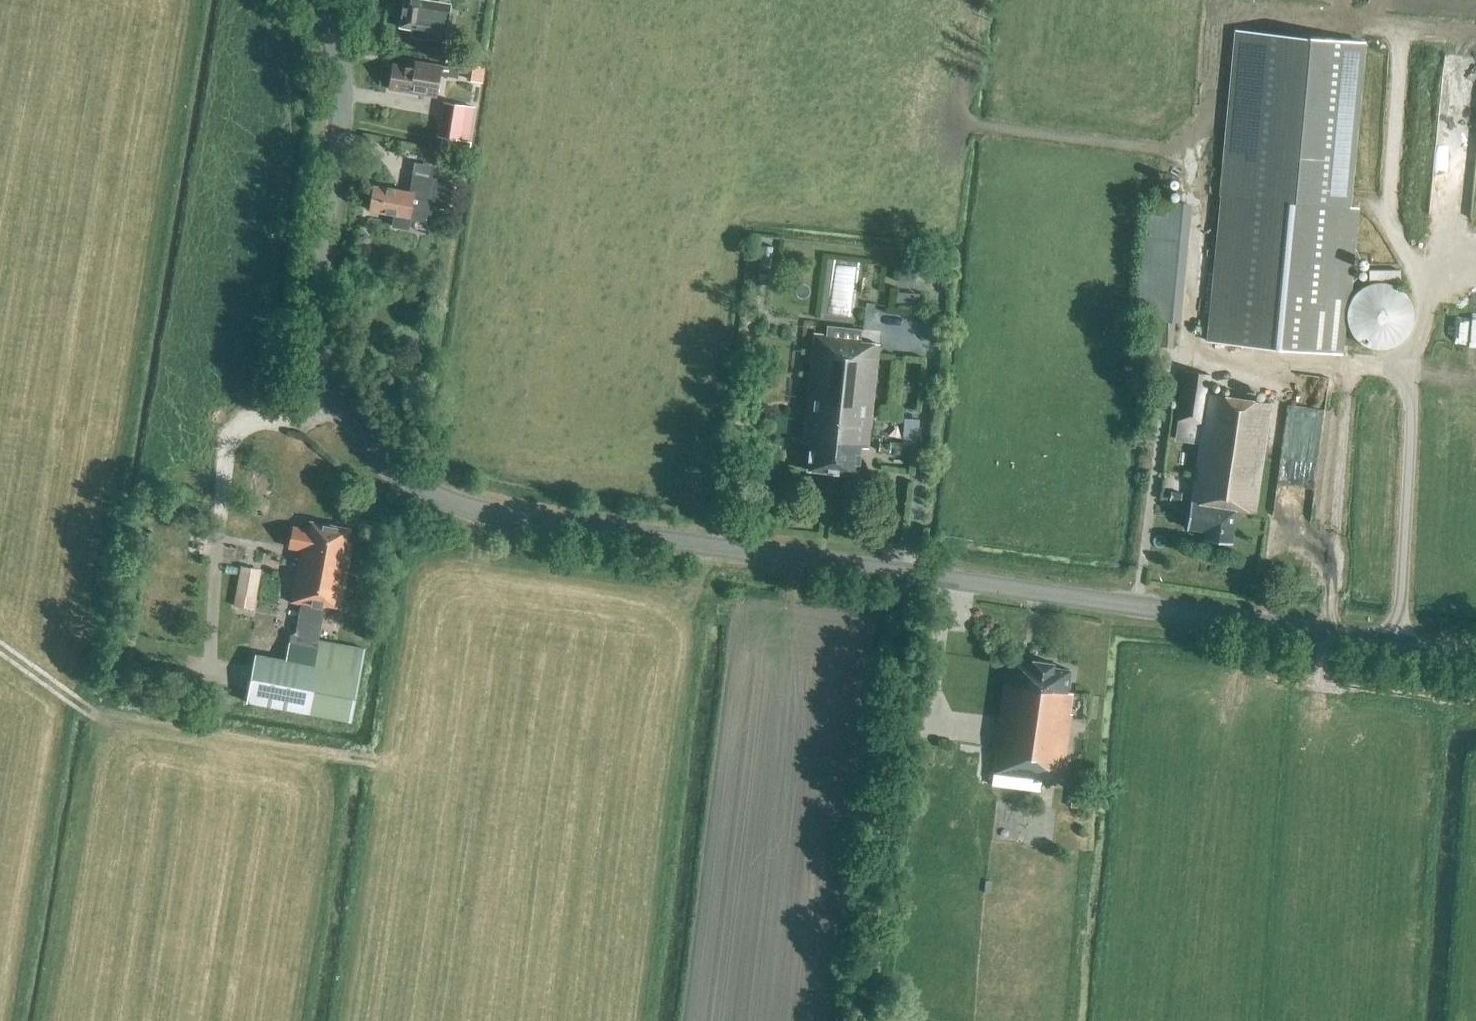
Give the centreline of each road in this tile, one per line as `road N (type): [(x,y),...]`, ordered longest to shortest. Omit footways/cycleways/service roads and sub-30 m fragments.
road 1 (tertiary): [(1475,658),(901,585),(507,518),(415,489),(379,462),(335,405),(315,323),(341,131),(336,45),(318,0)]
road 2 (track): [(335,405),(308,420),(244,423),(229,438),(209,673)]

